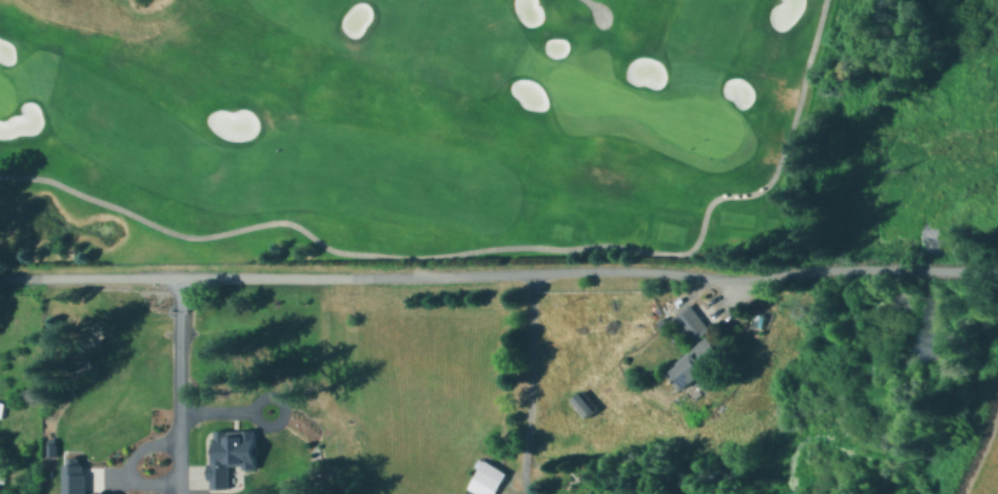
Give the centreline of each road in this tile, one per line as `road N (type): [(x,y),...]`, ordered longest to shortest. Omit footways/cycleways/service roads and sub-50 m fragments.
road 1 (residential): [(997,270),(875,268),(747,281),(628,270),(0,279)]

